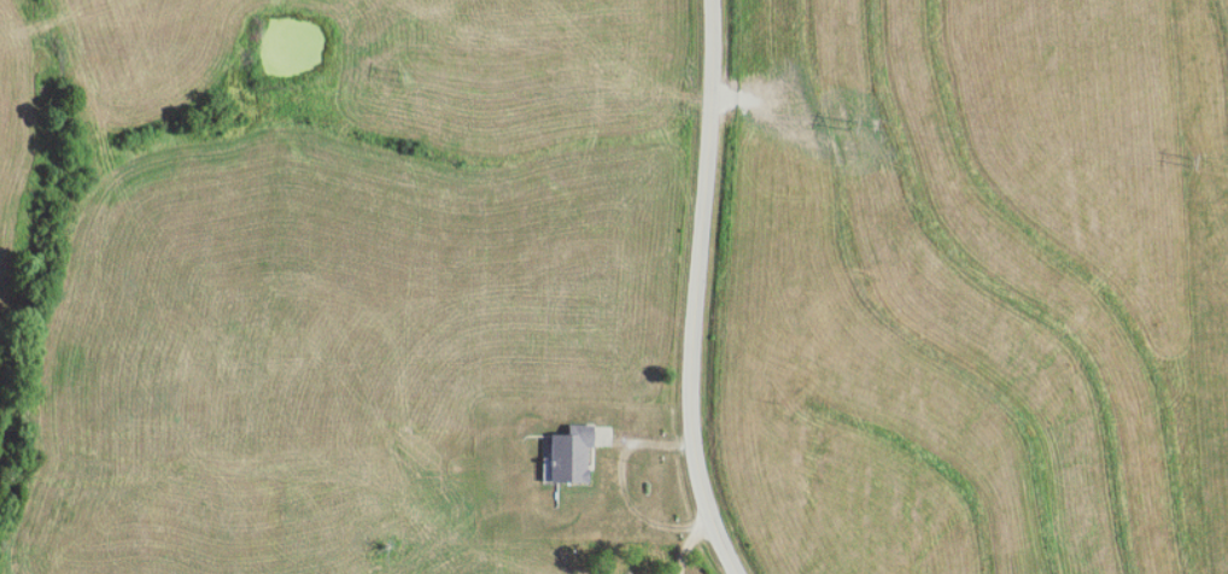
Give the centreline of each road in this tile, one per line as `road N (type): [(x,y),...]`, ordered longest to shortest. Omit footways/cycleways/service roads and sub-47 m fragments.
road 1 (tertiary): [(713,521),(690,411),(716,0)]

